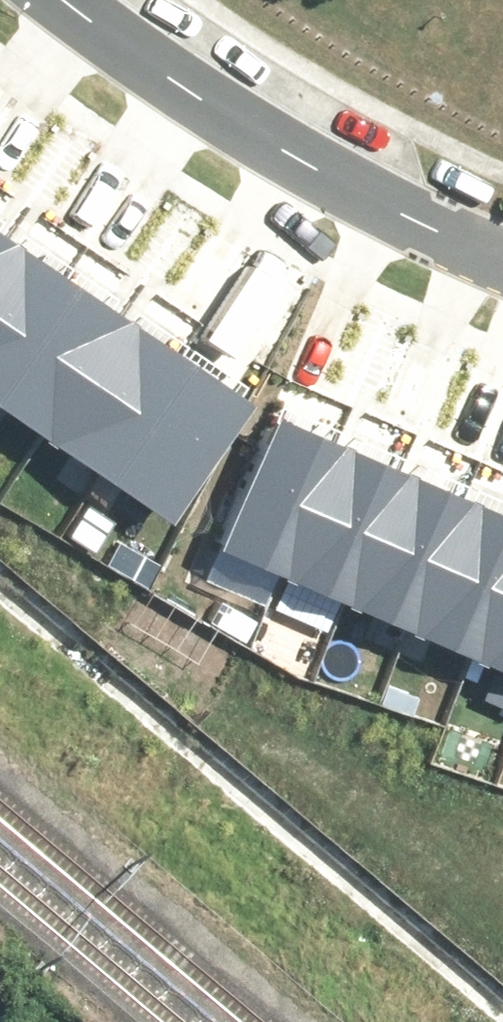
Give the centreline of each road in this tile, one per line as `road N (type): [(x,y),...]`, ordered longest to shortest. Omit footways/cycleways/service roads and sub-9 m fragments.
road 1 (residential): [(61,0),(193,102),(319,177),(502,267)]

